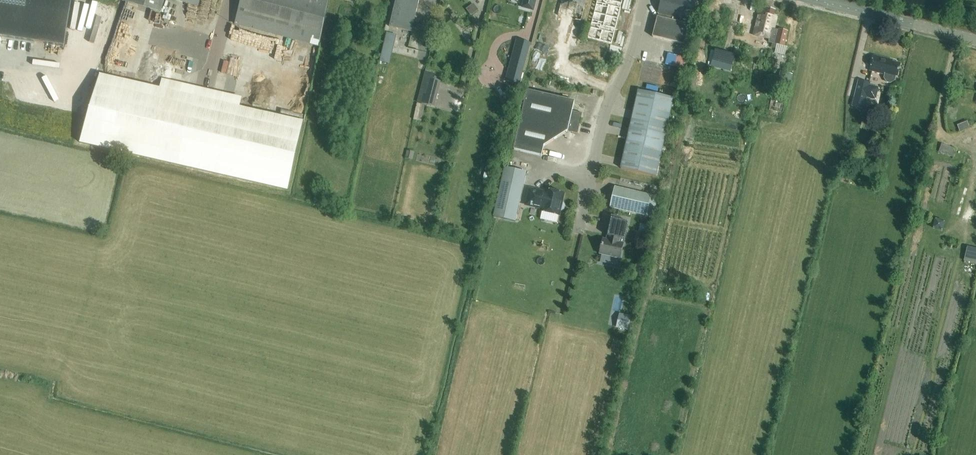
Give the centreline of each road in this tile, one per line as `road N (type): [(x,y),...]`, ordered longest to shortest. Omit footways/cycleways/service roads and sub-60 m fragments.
road 1 (residential): [(581,224),(607,104),(643,0)]
road 2 (tertiary): [(975,40),(820,0)]

